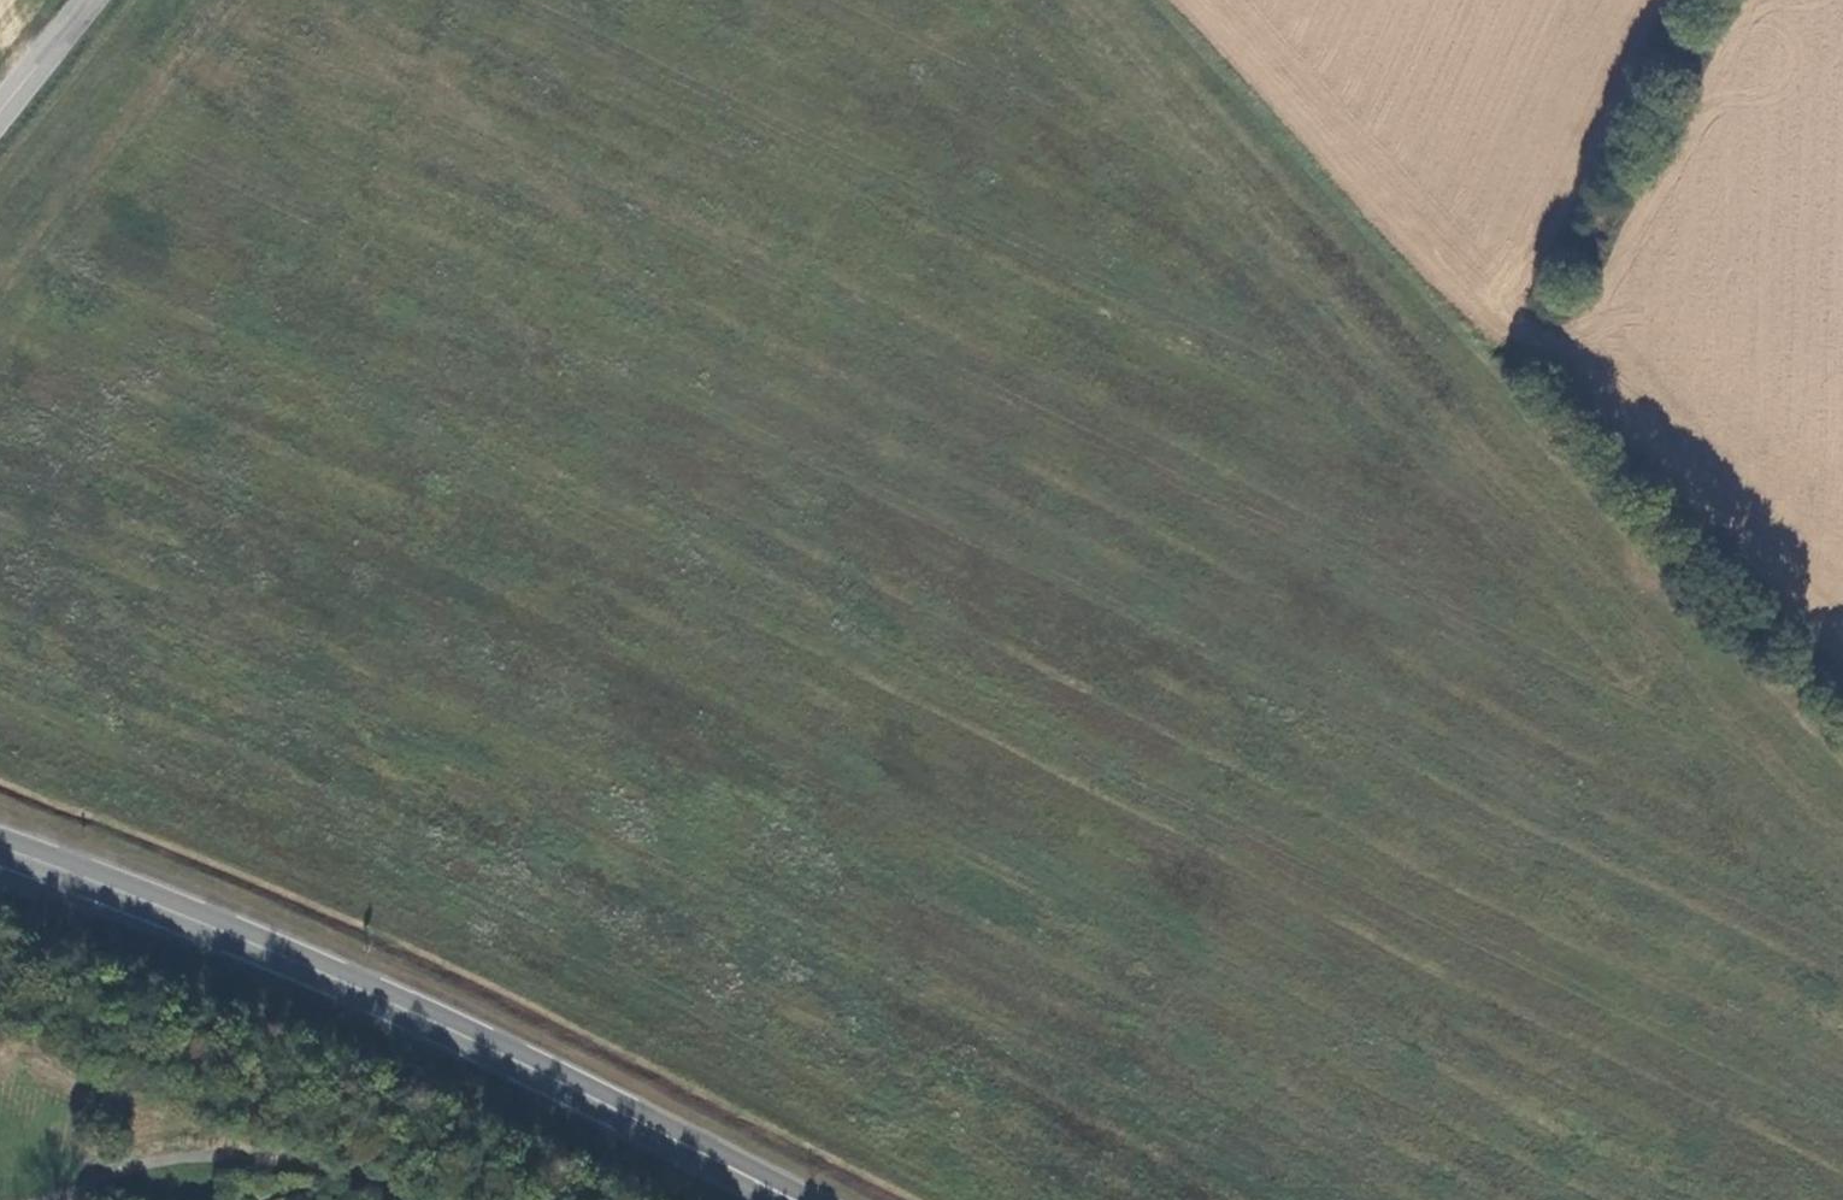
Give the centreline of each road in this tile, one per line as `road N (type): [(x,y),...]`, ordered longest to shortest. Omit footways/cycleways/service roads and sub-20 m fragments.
road 1 (primary): [(789,1199),(279,954),(0,850)]
road 2 (tertiary): [(0,111),(90,0)]

